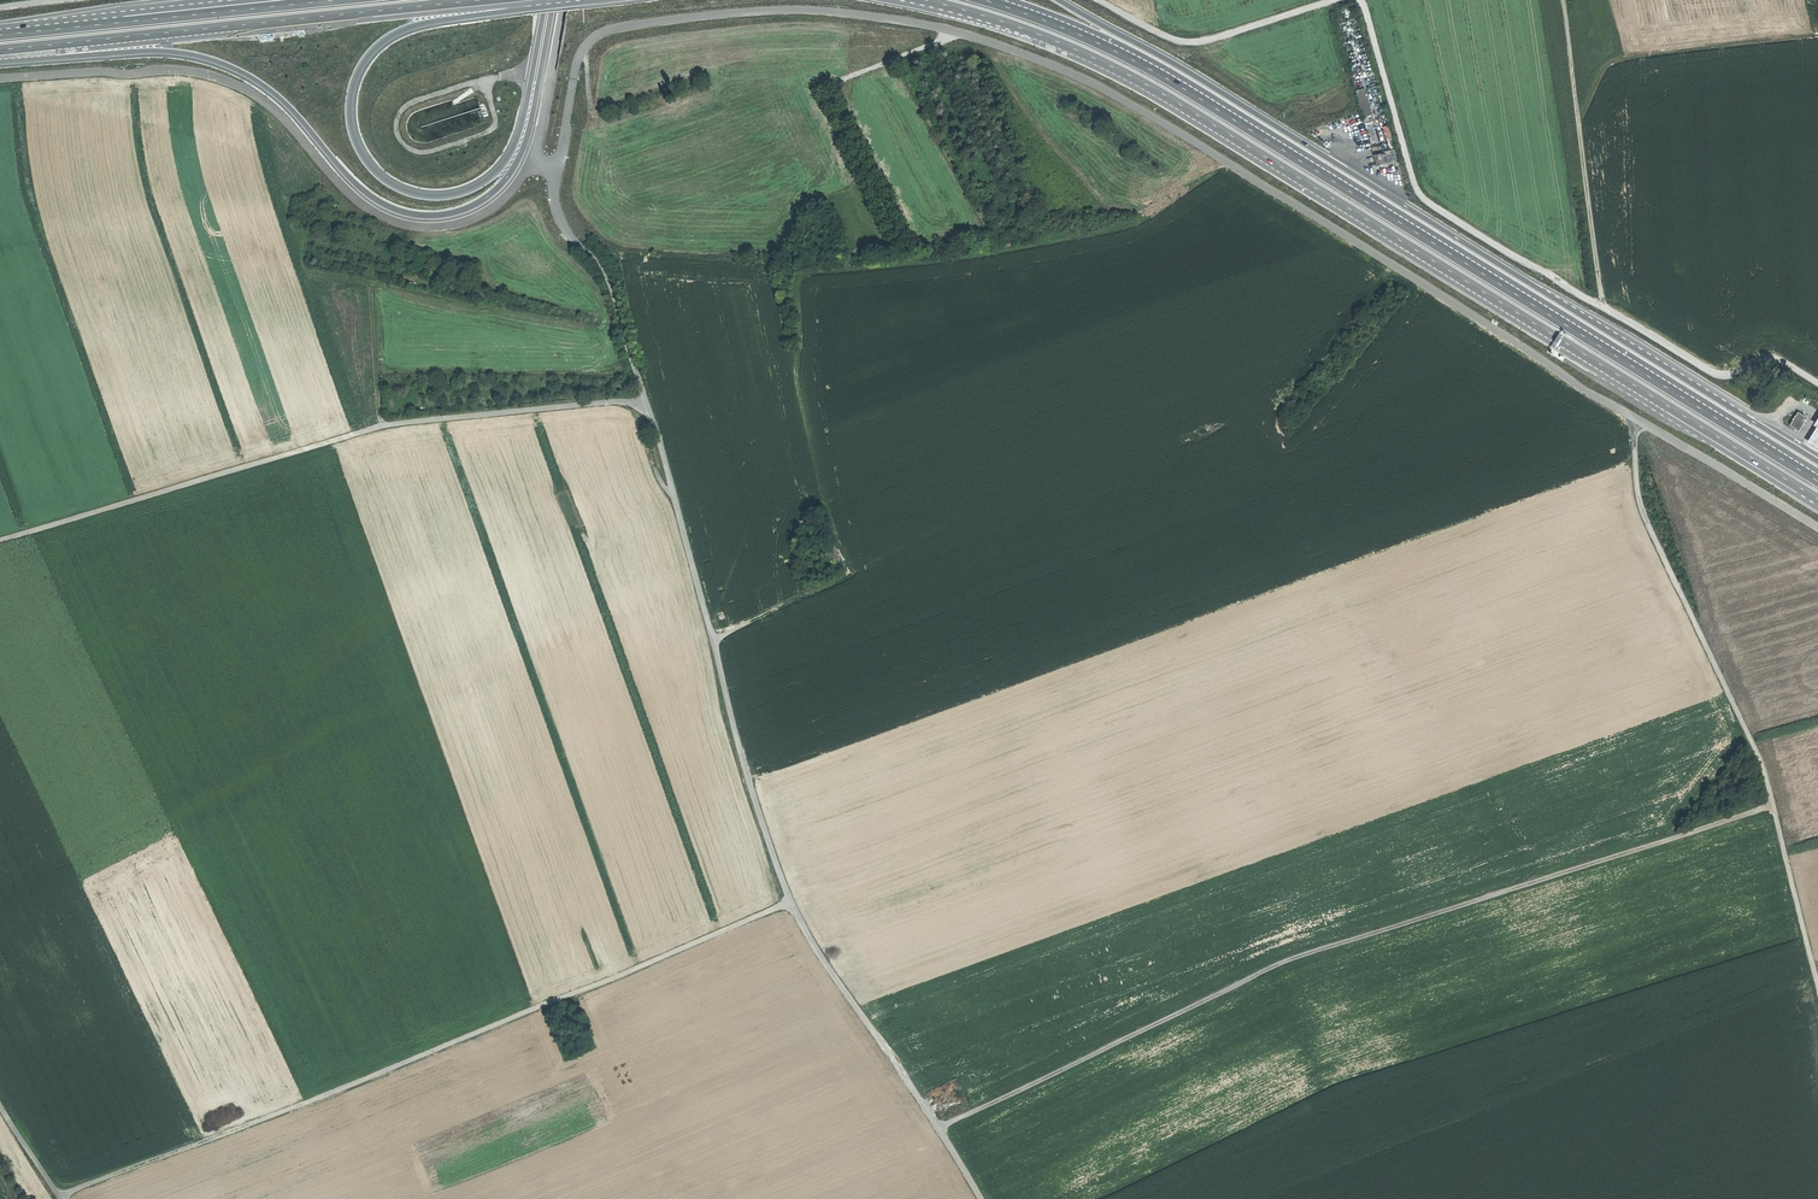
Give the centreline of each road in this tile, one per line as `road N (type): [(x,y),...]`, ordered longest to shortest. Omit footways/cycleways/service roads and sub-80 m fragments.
road 1 (unclassified): [(559,168),(560,218),(607,277),(643,390),(781,879),(827,966),(982,1198)]
road 2 (trunk): [(926,0),(1039,35),(1147,85),(1817,499)]
road 3 (trunk): [(1817,482),(1150,70),(984,0)]
road 4 (track): [(938,1128),(1290,959),(1773,806)]
road 5 (secondary): [(1817,461),(1058,0)]
road 6 (track): [(66,1198),(74,1188),(791,901)]
road 7 (trunk): [(0,63),(163,52),(214,63),(273,97),(371,201),(409,217),(441,218),(484,200),(516,163),(552,0)]
road 8 (track): [(0,541),(382,426),(617,399),(637,408),(658,476),(672,489)]
road 9 (trunk): [(544,8),(522,121),(494,172),(467,189),(430,196),(377,174),(361,154),(349,117),(366,58),(384,41),(428,23),(544,8)]
road 10 (track): [(1634,417),(1640,507),(1760,758),(1817,987)]
road 11 (trunk): [(0,51),(484,0)]
road 12 (track): [(1367,0),(1424,211),(1607,326)]
road 13 (trunk): [(338,0),(0,35)]
road 14 (track): [(1567,0),(1607,326)]
road 15 (track): [(1817,32),(1600,65),(1585,123)]
road 16 (track): [(1086,0),(1180,54),(1342,0)]
road 17 (track): [(1817,388),(1770,360),(1709,387),(1607,326)]
road 18 (track): [(1634,417),(1817,527)]
road 19 (trunk): [(206,0),(0,27)]
road 20 (track): [(846,579),(714,641)]
road 21 (track): [(371,284),(382,426)]

